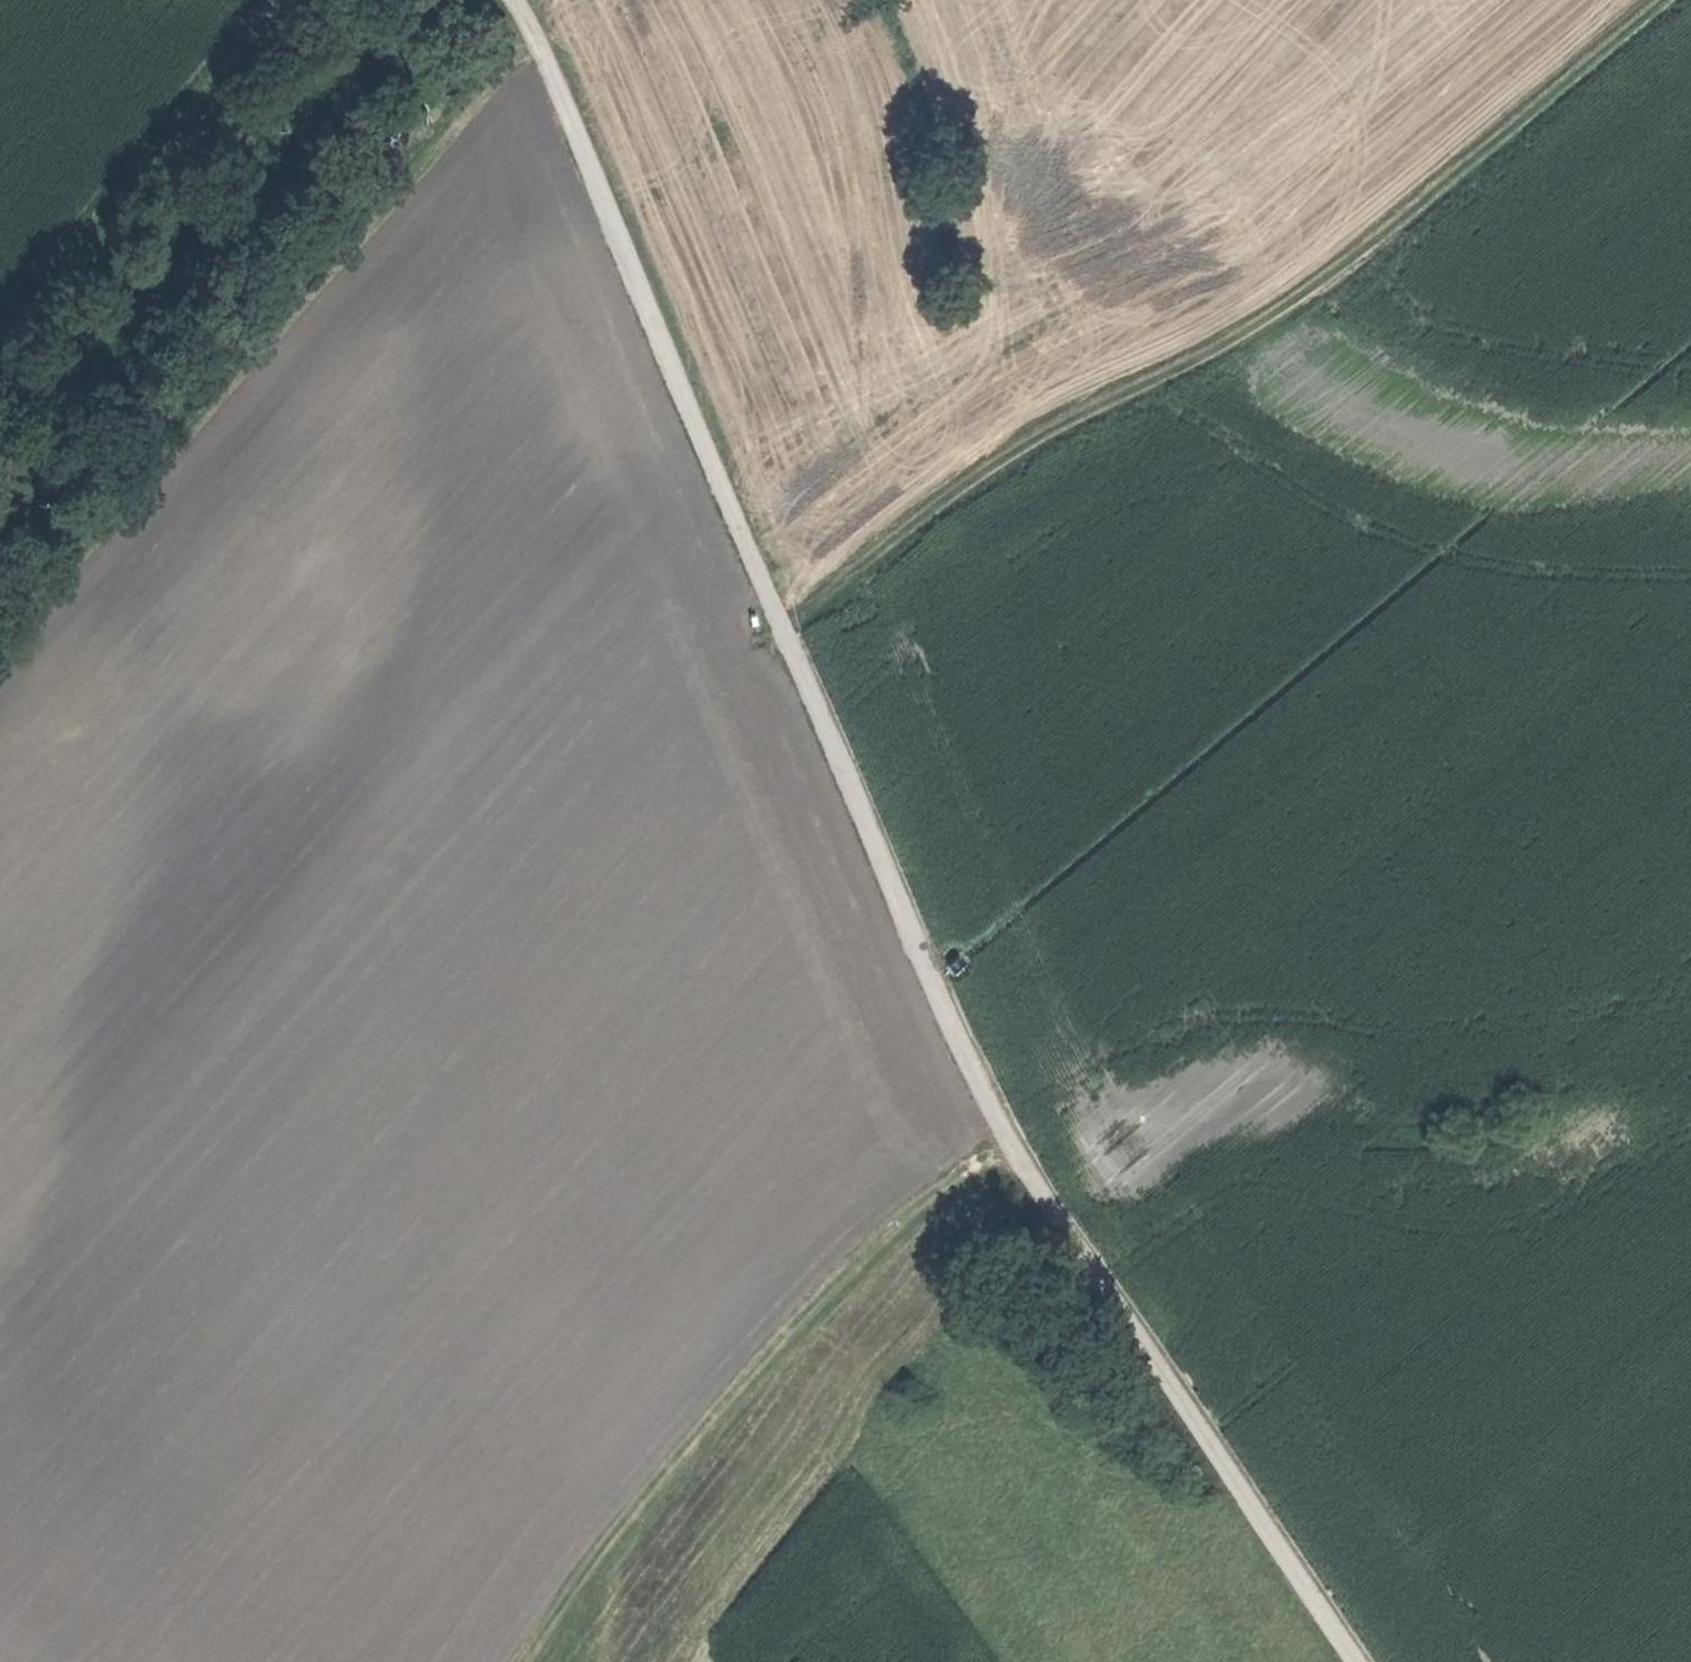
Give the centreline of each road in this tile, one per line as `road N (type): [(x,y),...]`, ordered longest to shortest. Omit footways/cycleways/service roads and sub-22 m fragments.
road 1 (track): [(1357,1661),(1224,1476),(980,1102),(505,0)]
road 2 (track): [(1690,1103),(1670,1082),(1556,1103),(1468,1161),(1413,1129),(1343,1119),(1079,1258)]

